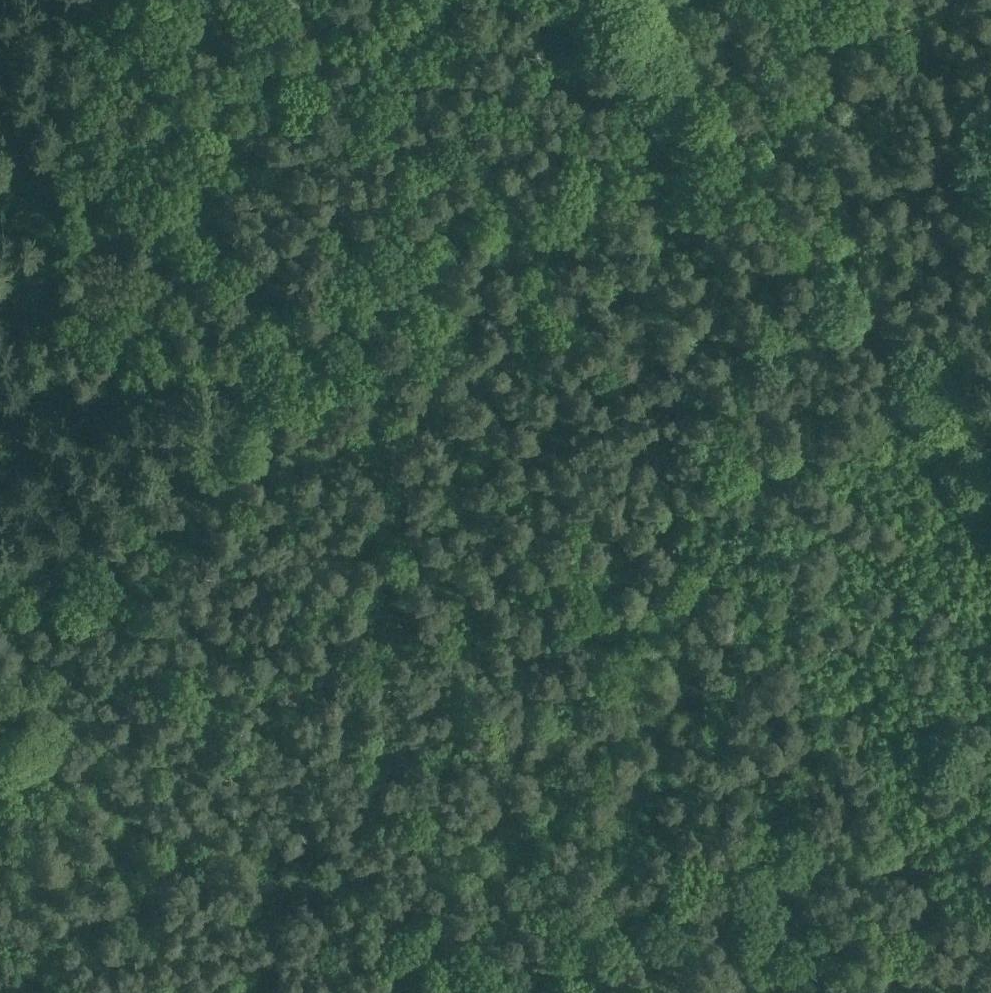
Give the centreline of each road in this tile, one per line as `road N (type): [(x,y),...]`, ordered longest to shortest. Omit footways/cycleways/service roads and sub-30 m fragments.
road 1 (track): [(766,0),(739,154),(704,278),(612,543),(380,992)]
road 2 (track): [(628,0),(739,154),(990,453)]
road 3 (track): [(990,371),(612,543)]

